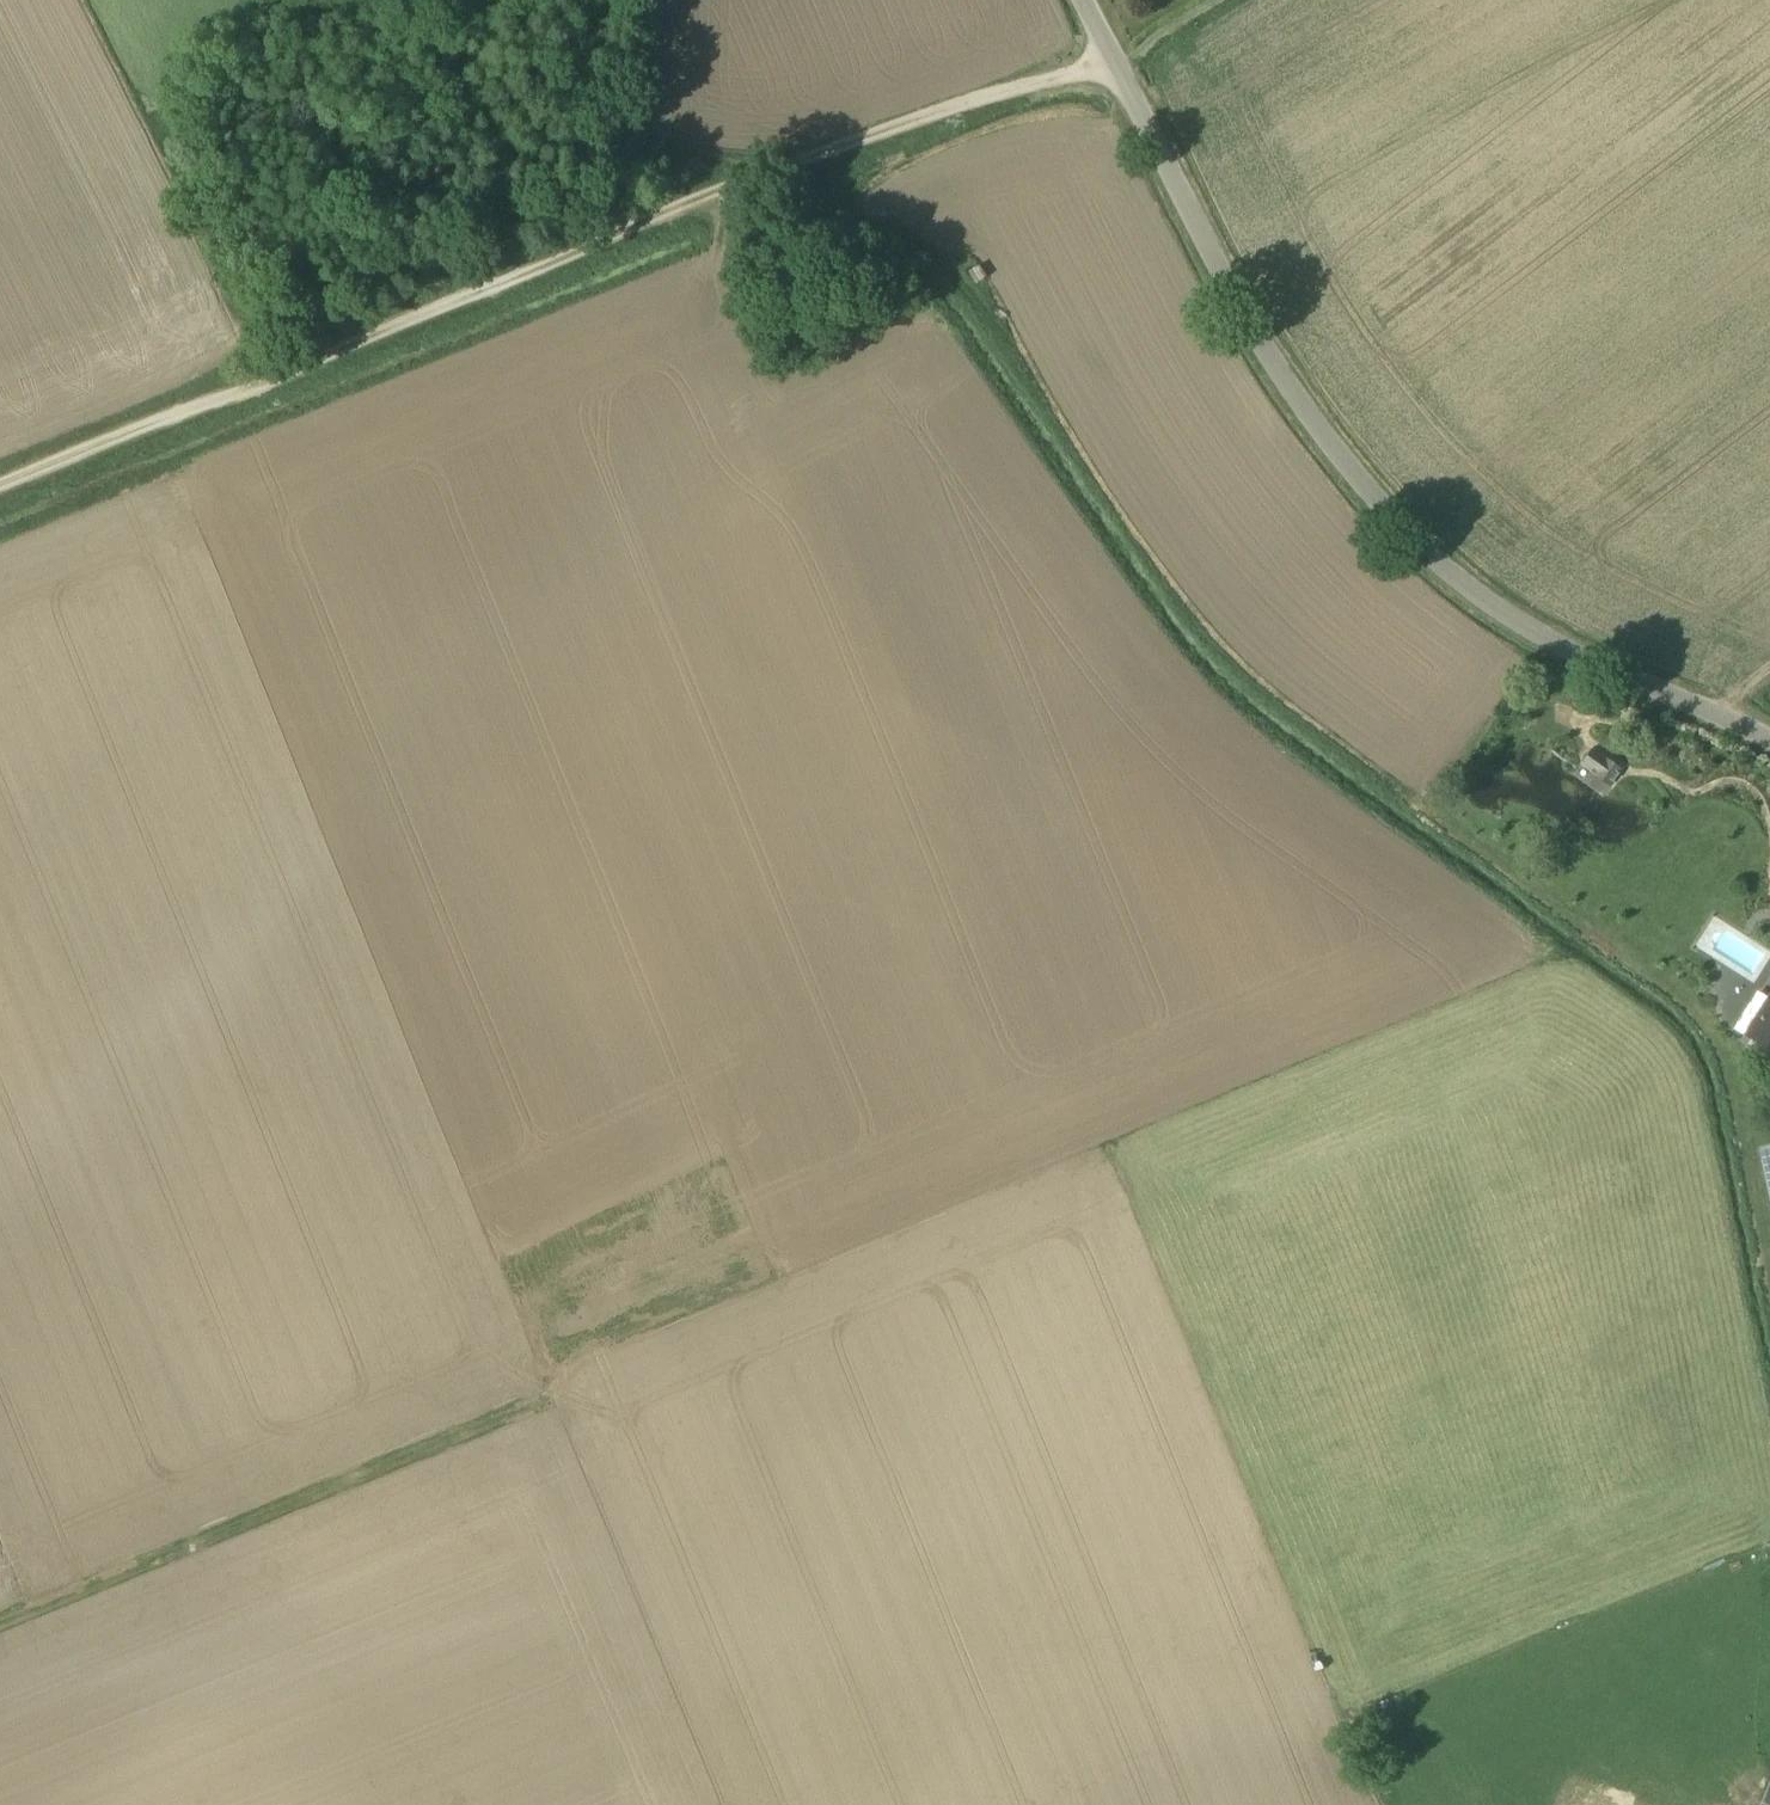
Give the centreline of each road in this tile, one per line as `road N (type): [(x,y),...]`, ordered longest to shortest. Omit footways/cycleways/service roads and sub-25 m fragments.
road 1 (track): [(1114,66),(976,95),(657,212),(265,386),(0,490)]
road 2 (unclassified): [(1769,734),(1560,642),(1440,565),(1320,435),(1177,190),(1083,0)]

